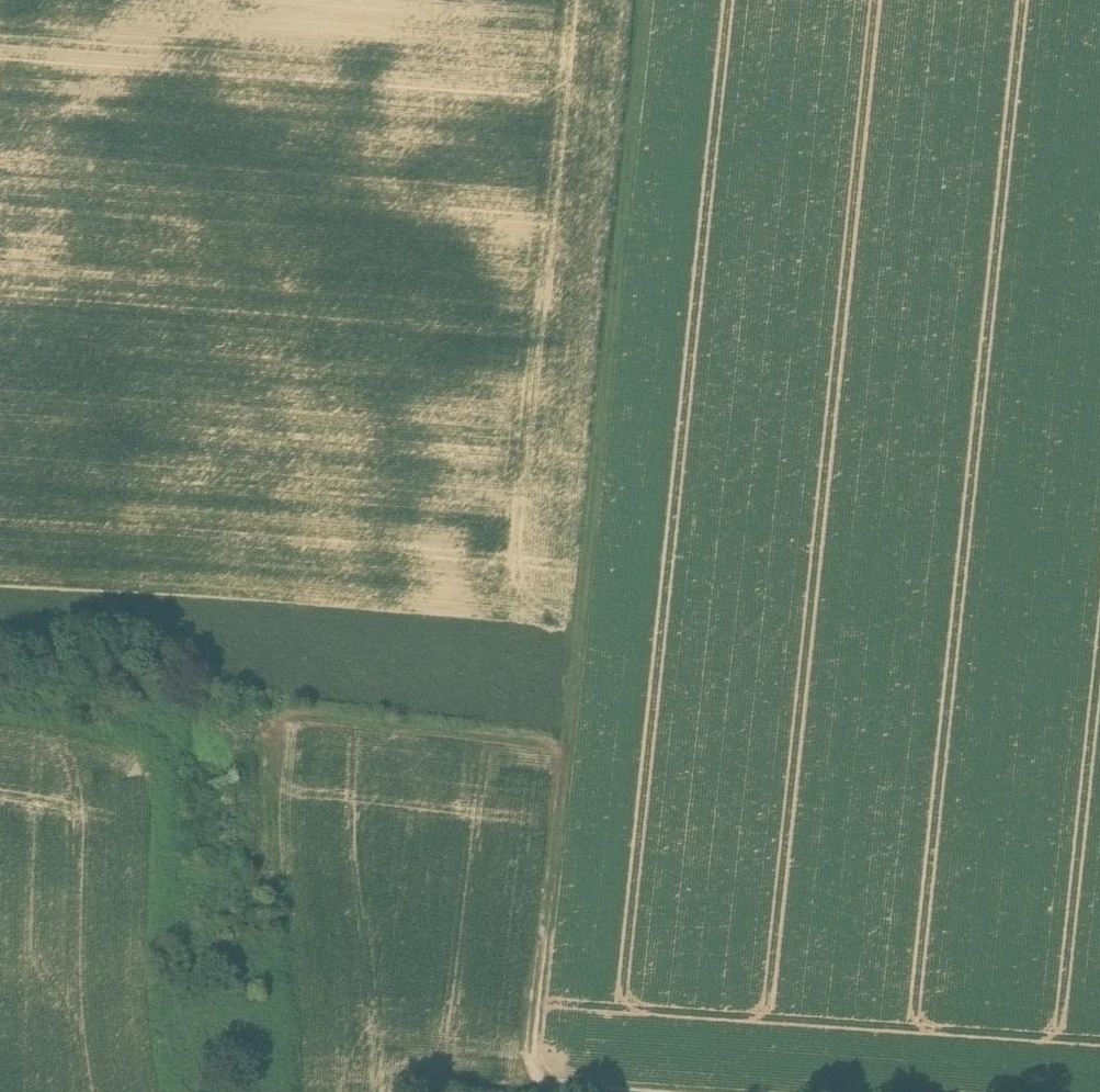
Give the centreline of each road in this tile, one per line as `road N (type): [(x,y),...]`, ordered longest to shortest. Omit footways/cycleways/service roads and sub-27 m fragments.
road 1 (track): [(632,1091),(537,1076),(529,1020),(583,633),(644,0)]

